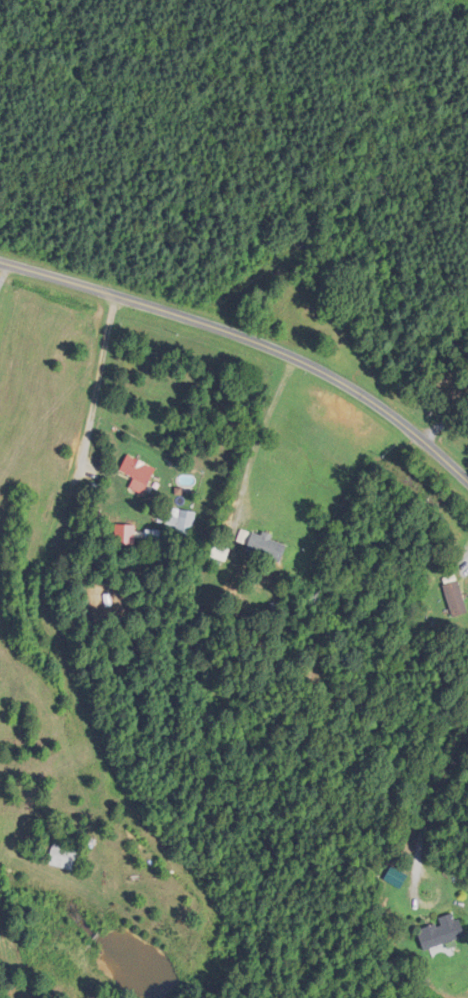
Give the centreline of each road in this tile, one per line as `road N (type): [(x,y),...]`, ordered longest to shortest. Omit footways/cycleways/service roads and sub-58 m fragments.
road 1 (residential): [(467,476),(386,403),(276,344),(0,255)]

